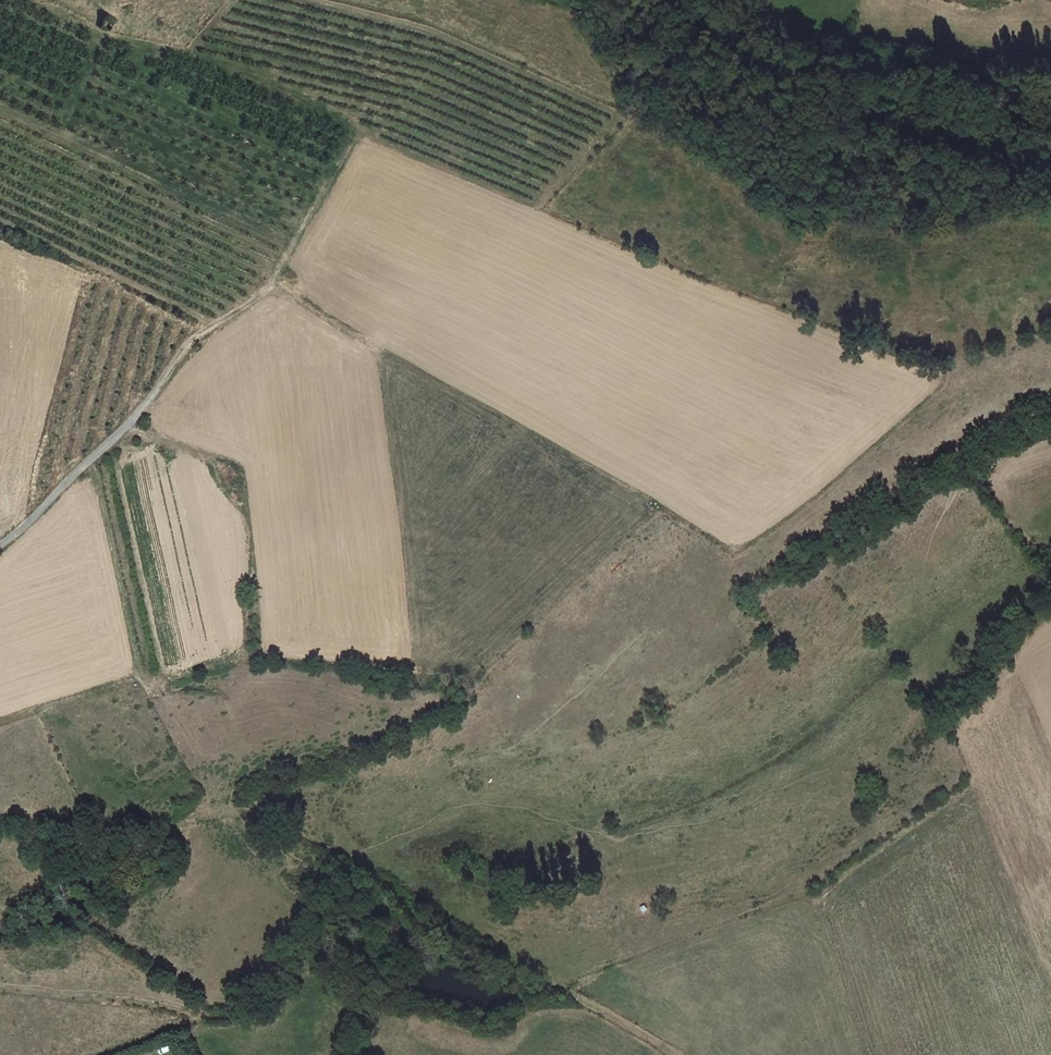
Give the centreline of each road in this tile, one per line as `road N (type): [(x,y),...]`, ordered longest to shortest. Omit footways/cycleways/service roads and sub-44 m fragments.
road 1 (track): [(151,398),(198,344),(278,281),(356,148)]

